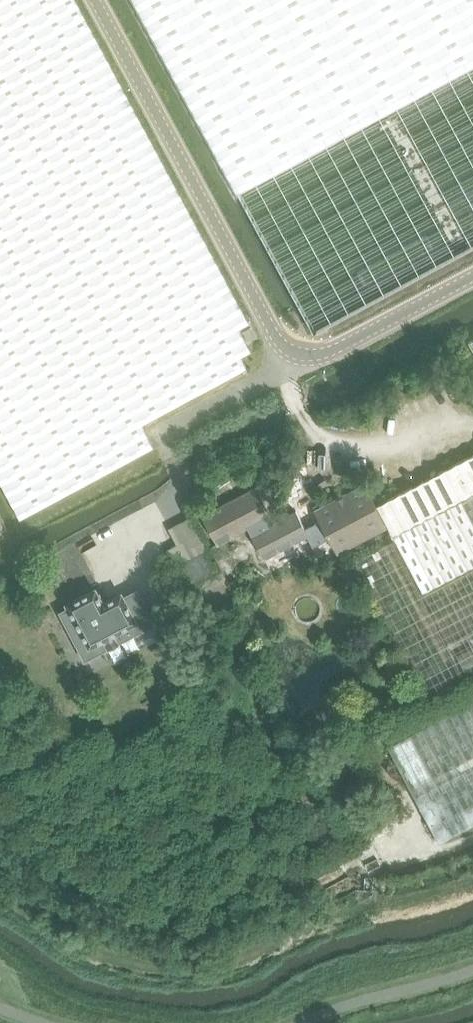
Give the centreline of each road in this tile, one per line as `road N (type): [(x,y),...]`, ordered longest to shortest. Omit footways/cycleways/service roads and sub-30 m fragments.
road 1 (tertiary): [(99,0),(285,347),(331,350),(472,275)]

